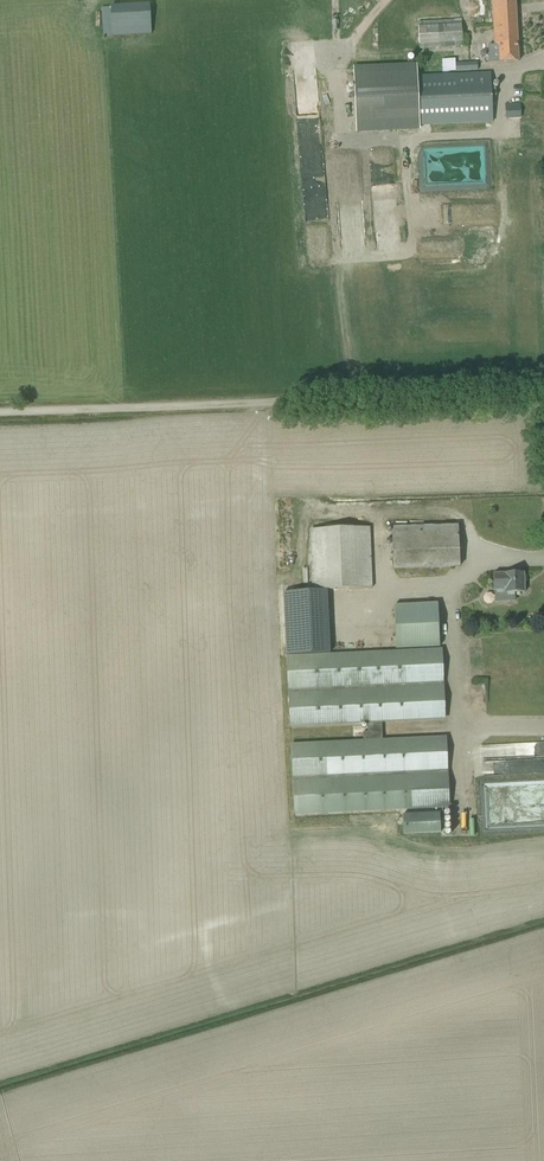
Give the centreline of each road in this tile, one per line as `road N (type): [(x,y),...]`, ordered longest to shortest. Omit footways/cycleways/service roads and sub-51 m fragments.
road 1 (track): [(543,394),(0,415)]

